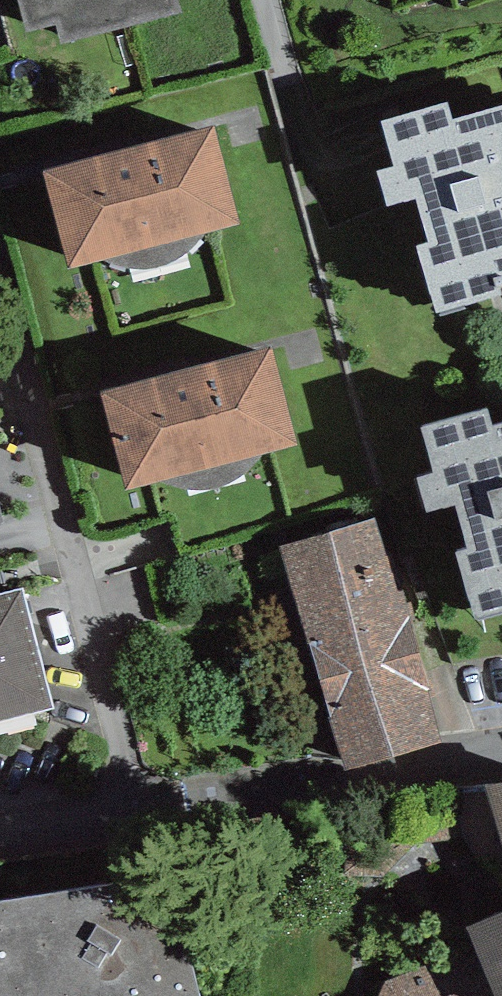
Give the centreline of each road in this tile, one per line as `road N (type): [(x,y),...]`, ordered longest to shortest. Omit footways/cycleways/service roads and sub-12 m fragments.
road 1 (residential): [(0,806),(127,813),(357,779),(501,741)]

